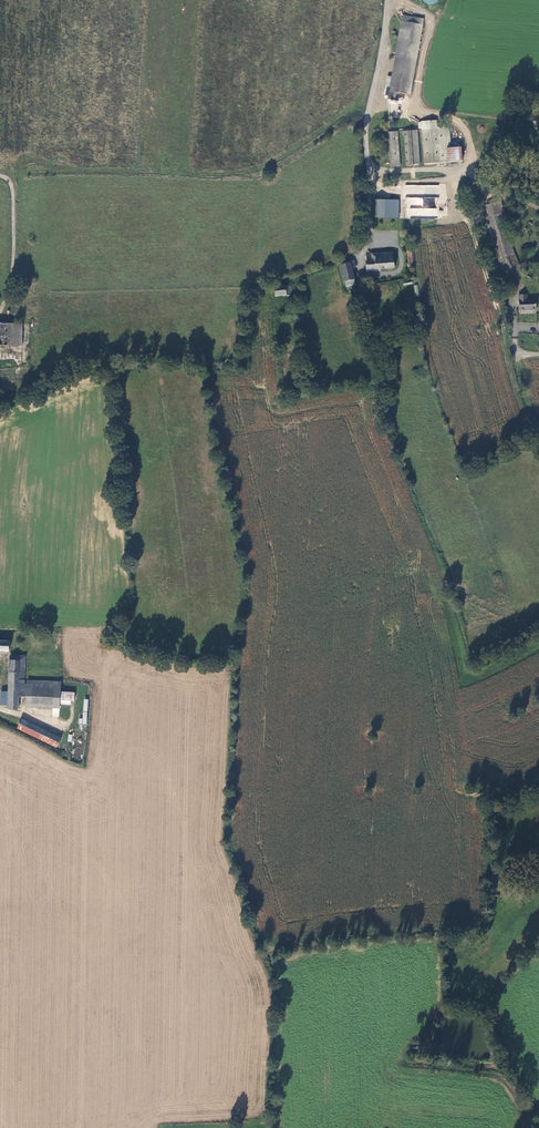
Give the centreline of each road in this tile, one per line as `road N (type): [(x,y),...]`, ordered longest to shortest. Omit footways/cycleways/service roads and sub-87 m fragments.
road 1 (unclassified): [(387,0),(366,119),(370,235),(360,251),(287,278)]

